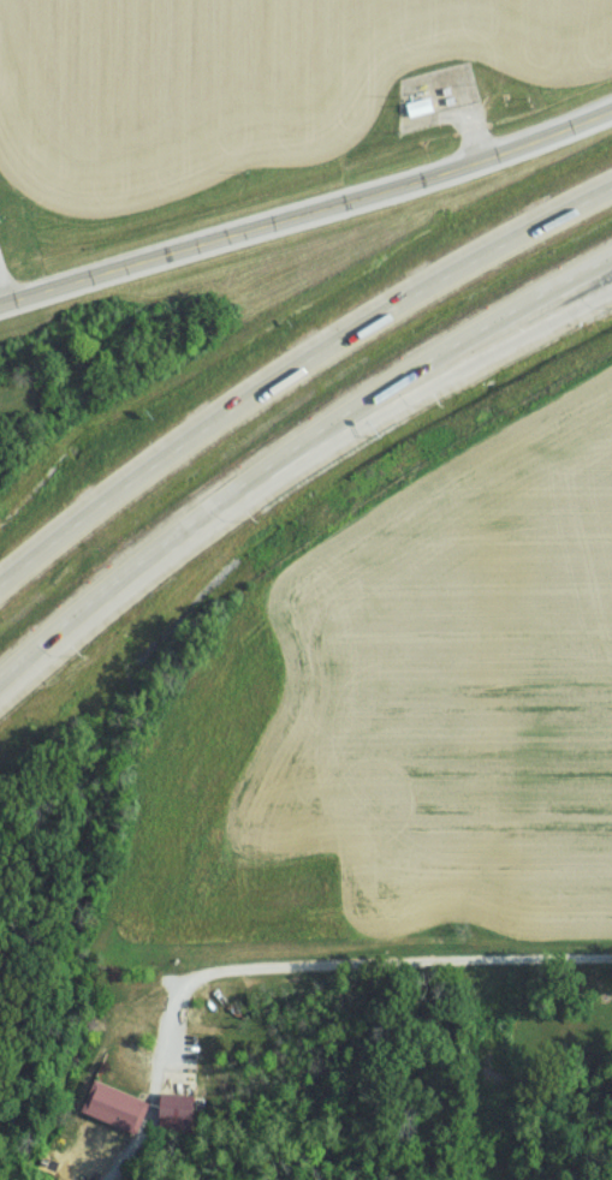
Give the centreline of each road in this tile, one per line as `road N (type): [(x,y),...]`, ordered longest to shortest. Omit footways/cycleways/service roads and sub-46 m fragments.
road 1 (motorway): [(0,681),(156,543),(488,317),(611,253)]
road 2 (motorway): [(611,184),(417,290),(186,437),(0,586)]
road 3 (secondary): [(0,304),(515,155),(611,110)]
road 4 (motorway): [(156,543),(231,517),(611,296)]

